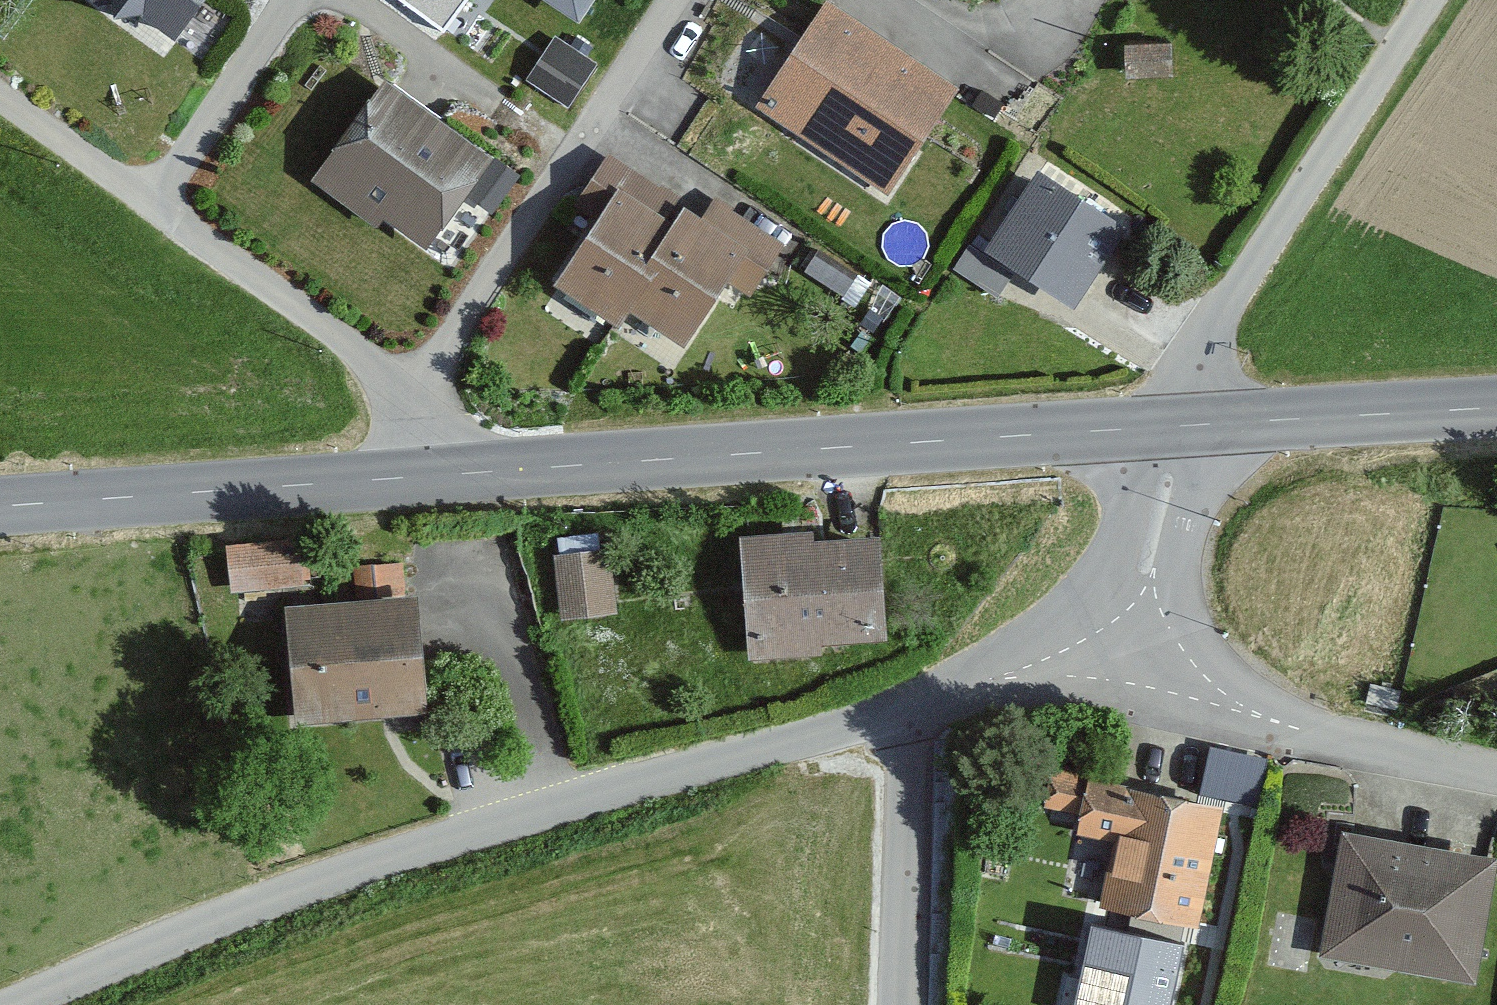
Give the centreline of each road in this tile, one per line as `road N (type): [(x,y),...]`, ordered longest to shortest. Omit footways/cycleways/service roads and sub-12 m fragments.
road 1 (unclassified): [(35,1004),(353,875),(912,707)]
road 2 (tertiary): [(1172,426),(451,475)]
road 3 (residential): [(451,475),(412,393),(0,93)]
road 4 (unclassified): [(1172,426),(1424,0)]
road 5 (tertiary): [(451,475),(0,510)]
road 6 (residential): [(1120,660),(1496,781)]
road 7 (tertiary): [(1172,426),(1496,409)]
road 8 (residential): [(901,1004),(912,707)]
road 9 (unclassified): [(1120,660),(1172,426)]
road 10 (unclassified): [(912,707),(1120,660)]

